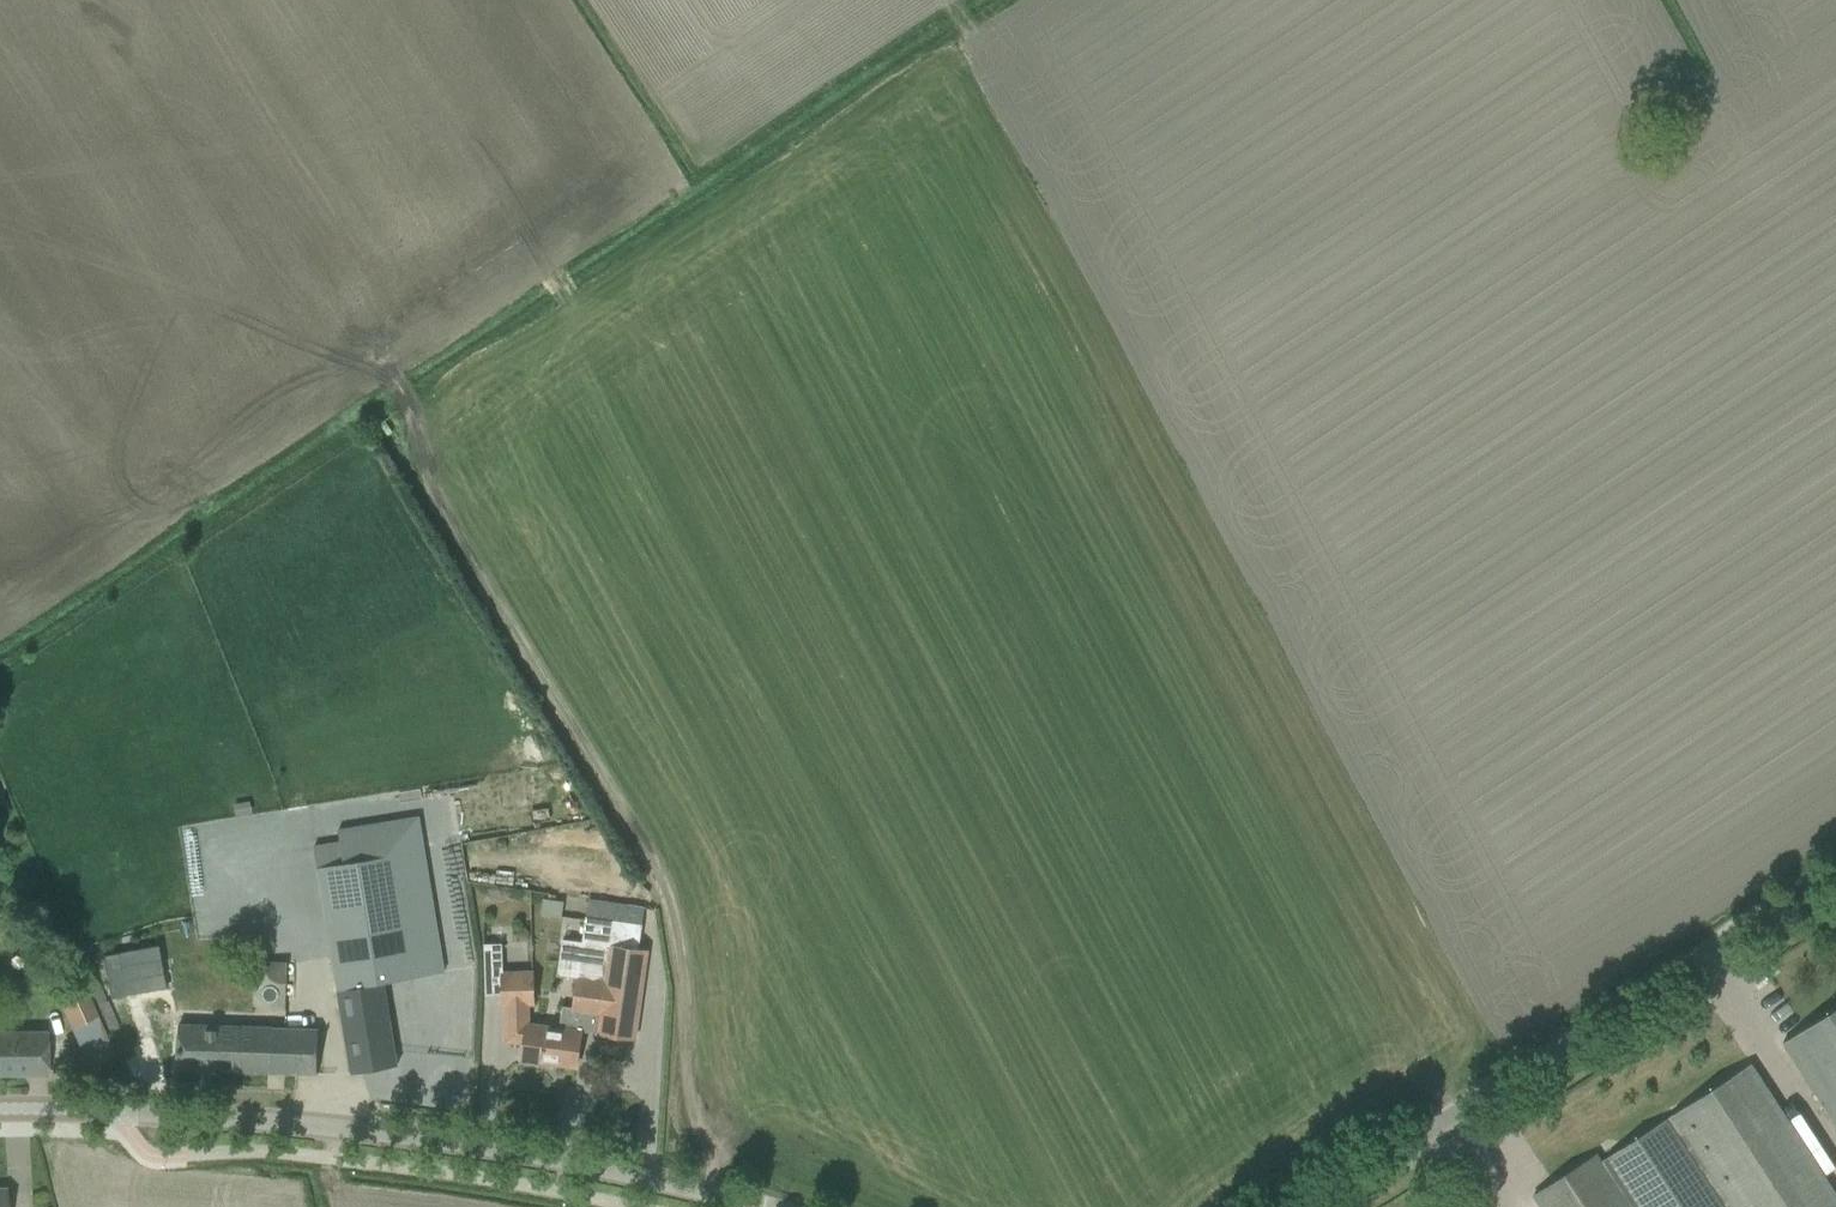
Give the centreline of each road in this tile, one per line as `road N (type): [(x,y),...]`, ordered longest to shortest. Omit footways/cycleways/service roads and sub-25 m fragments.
road 1 (tertiary): [(121,1114),(468,1142),(760,1206)]
road 2 (unclassified): [(1309,1206),(1835,858)]
road 3 (tertiary): [(121,1114),(0,1111)]

